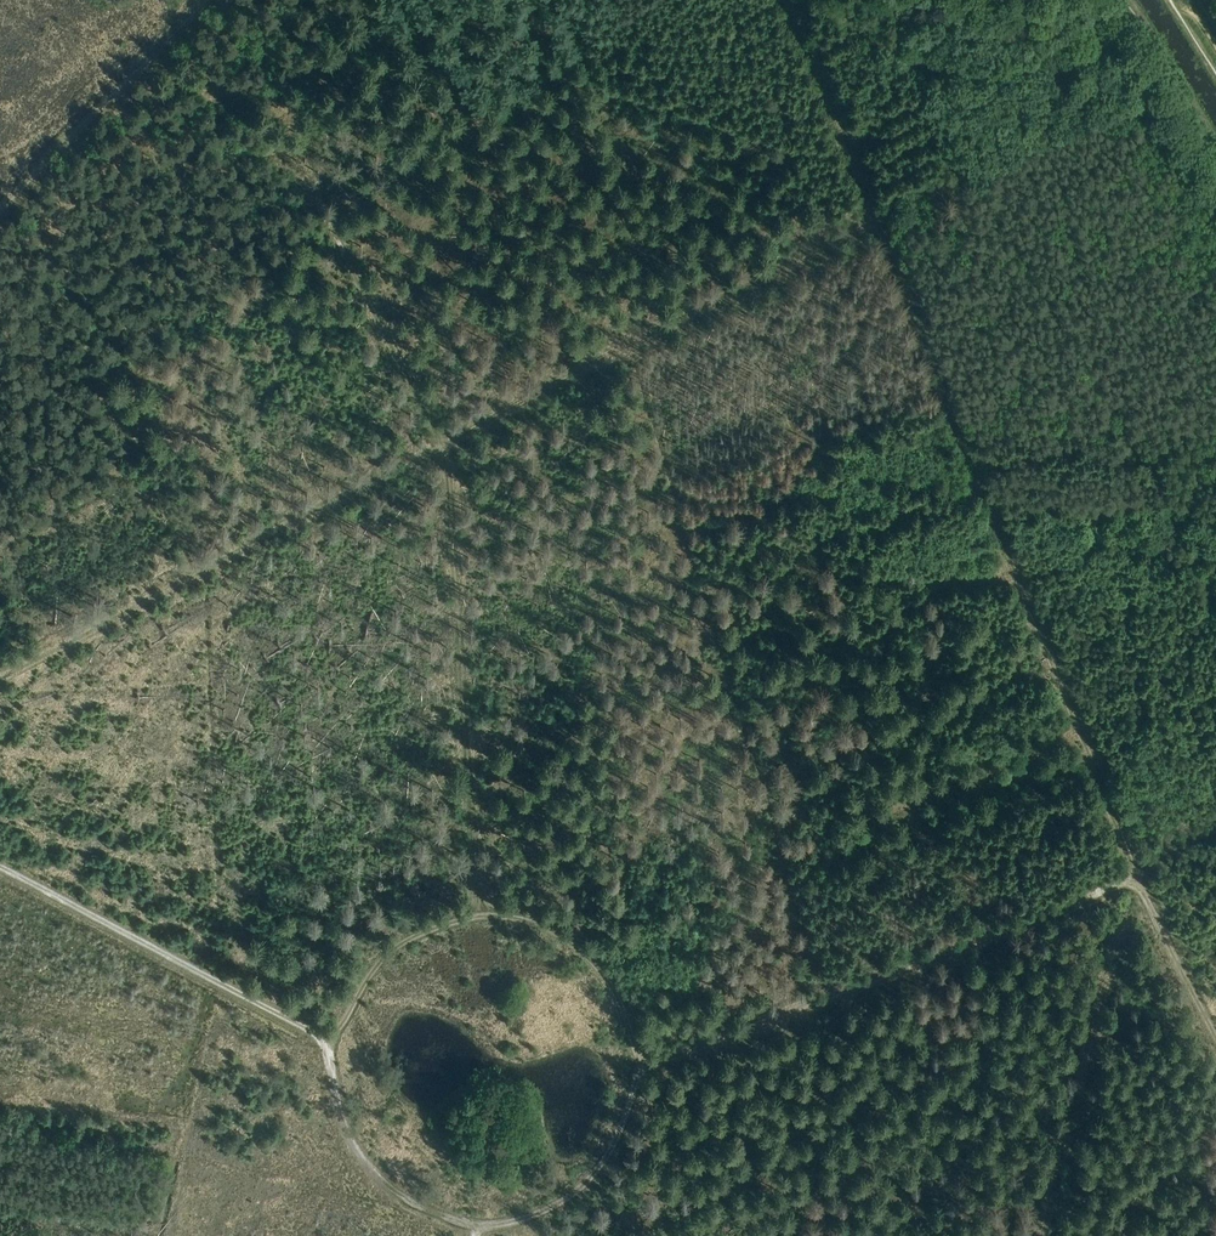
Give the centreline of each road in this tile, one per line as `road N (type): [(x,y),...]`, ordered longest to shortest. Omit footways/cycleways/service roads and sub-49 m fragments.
road 1 (track): [(795,0),(1137,875)]
road 2 (track): [(527,1218),(598,1169),(639,1066),(619,1002),(590,959),(530,923),(481,916),(445,442)]
road 3 (track): [(481,916),(390,953),(331,1042),(0,866)]
road 4 (track): [(639,1066),(1137,875)]
road 5 (track): [(445,442),(0,679)]
road 6 (track): [(445,442),(262,123),(152,58)]
road 7 (track): [(445,442),(878,213)]
road 8 (track): [(209,0),(0,211)]
road 9 (track): [(331,1042),(338,1105),(365,1162),(409,1202),(478,1227)]
road 10 (track): [(1137,875),(1215,1033)]
road 11 (track): [(1215,151),(1129,0)]

